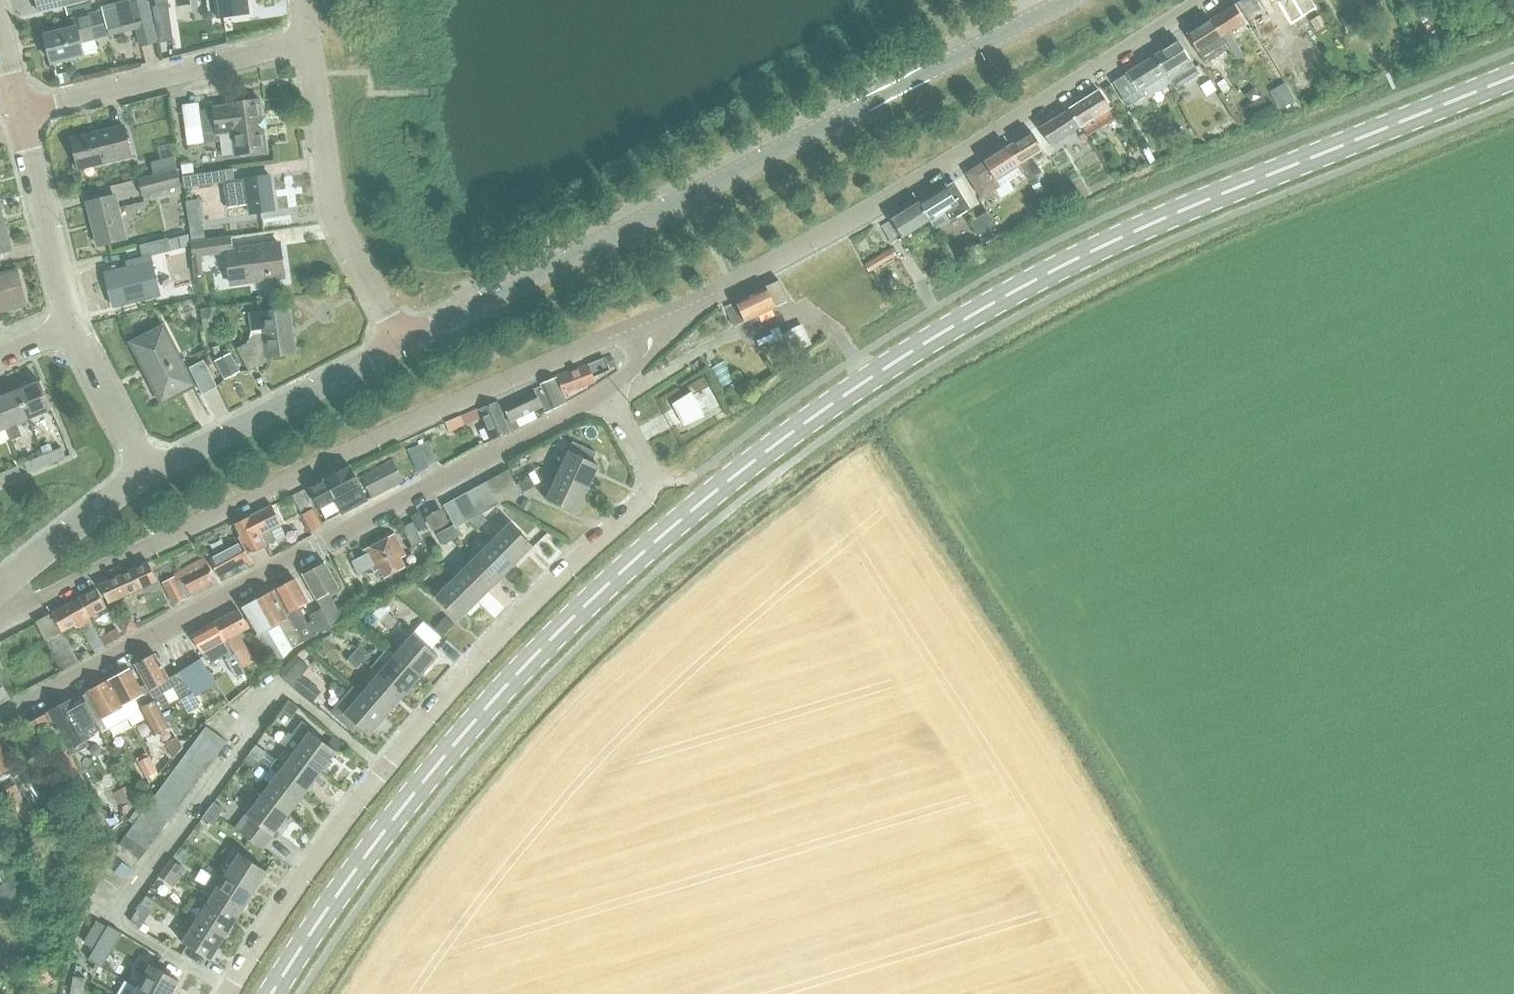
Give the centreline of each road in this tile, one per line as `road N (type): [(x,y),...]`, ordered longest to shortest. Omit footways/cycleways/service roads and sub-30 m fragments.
road 1 (secondary): [(274,993),(395,818),(516,674),(679,521),(825,407),(1122,237),(1513,79)]
road 2 (residential): [(228,993),(378,767),(479,652),(655,488),(607,390)]
road 3 (residential): [(0,619),(479,391),(685,307)]
road 4 (residential): [(400,344),(1066,0)]
road 5 (residential): [(0,720),(607,390)]
road 6 (residential): [(685,307),(847,225),(1208,0)]
road 7 (residential): [(400,344),(338,223),(308,42)]
road 8 (residential): [(20,110),(308,42)]
road 9 (residential): [(147,472),(400,344)]
road 10 (residential): [(74,328),(20,110)]
road 11 (residential): [(0,604),(29,559),(147,472)]
road 12 (residential): [(147,472),(74,328)]

